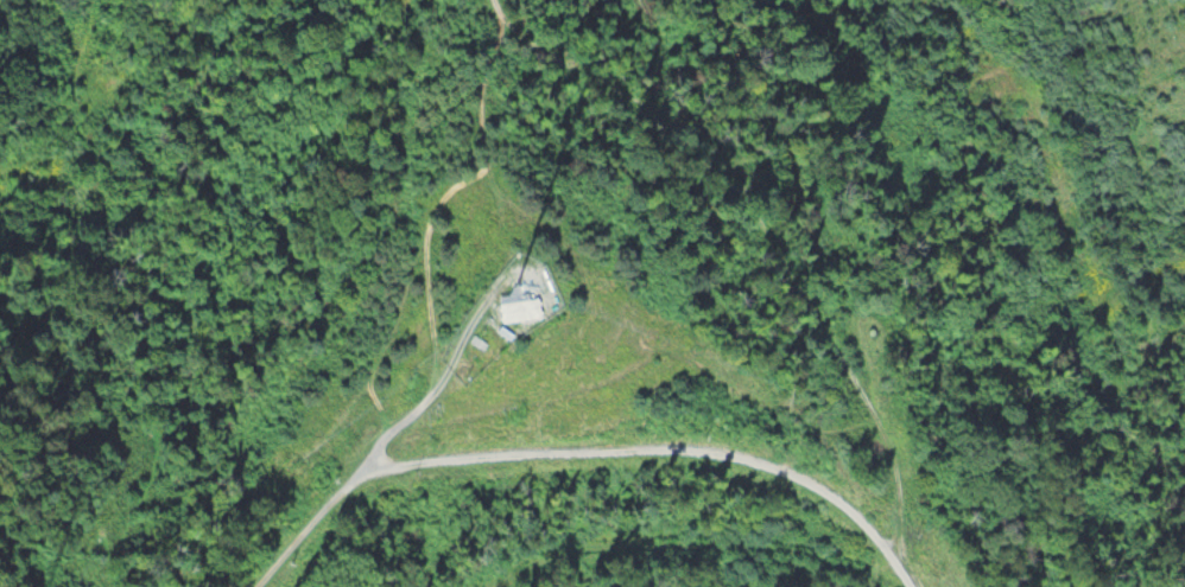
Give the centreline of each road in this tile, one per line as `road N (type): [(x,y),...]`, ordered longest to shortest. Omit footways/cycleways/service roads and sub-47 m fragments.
road 1 (residential): [(250,586),(363,476),(446,451),(711,446),(782,464),(848,503),(916,586)]
road 2 (track): [(896,557),(893,460),(879,420),(790,274),(739,166),(687,128),(511,31),(497,0)]
road 3 (track): [(363,476),(437,382),(429,236),(445,197),(480,162),(470,83),(486,0)]
road 4 (track): [(473,586),(536,554),(595,538),(660,536),(910,573)]

